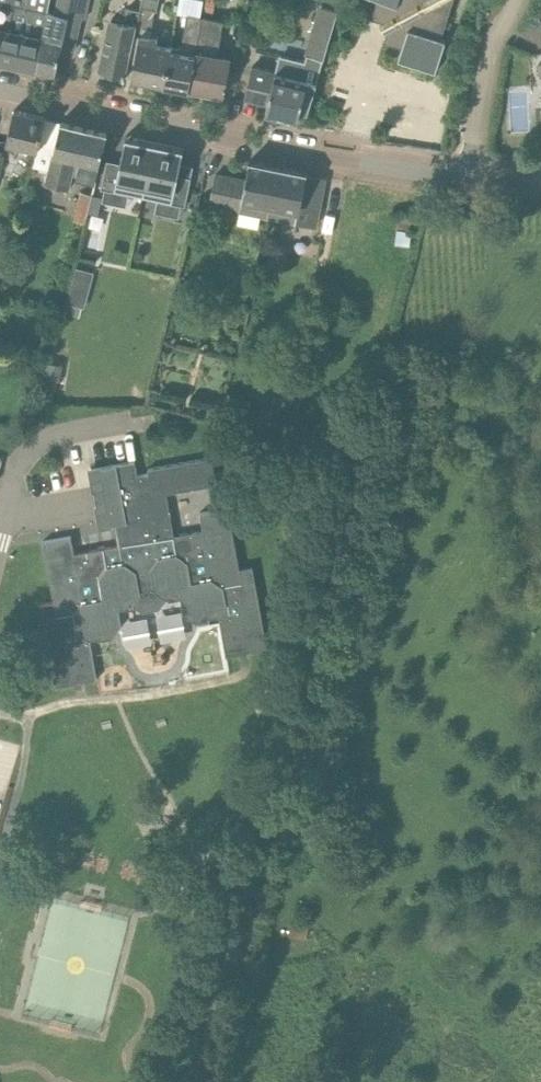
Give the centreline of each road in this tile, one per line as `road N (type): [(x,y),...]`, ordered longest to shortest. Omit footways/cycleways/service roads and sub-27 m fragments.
road 1 (unclassified): [(470,178),(0,90)]
road 2 (residential): [(470,178),(489,50),(517,0)]

